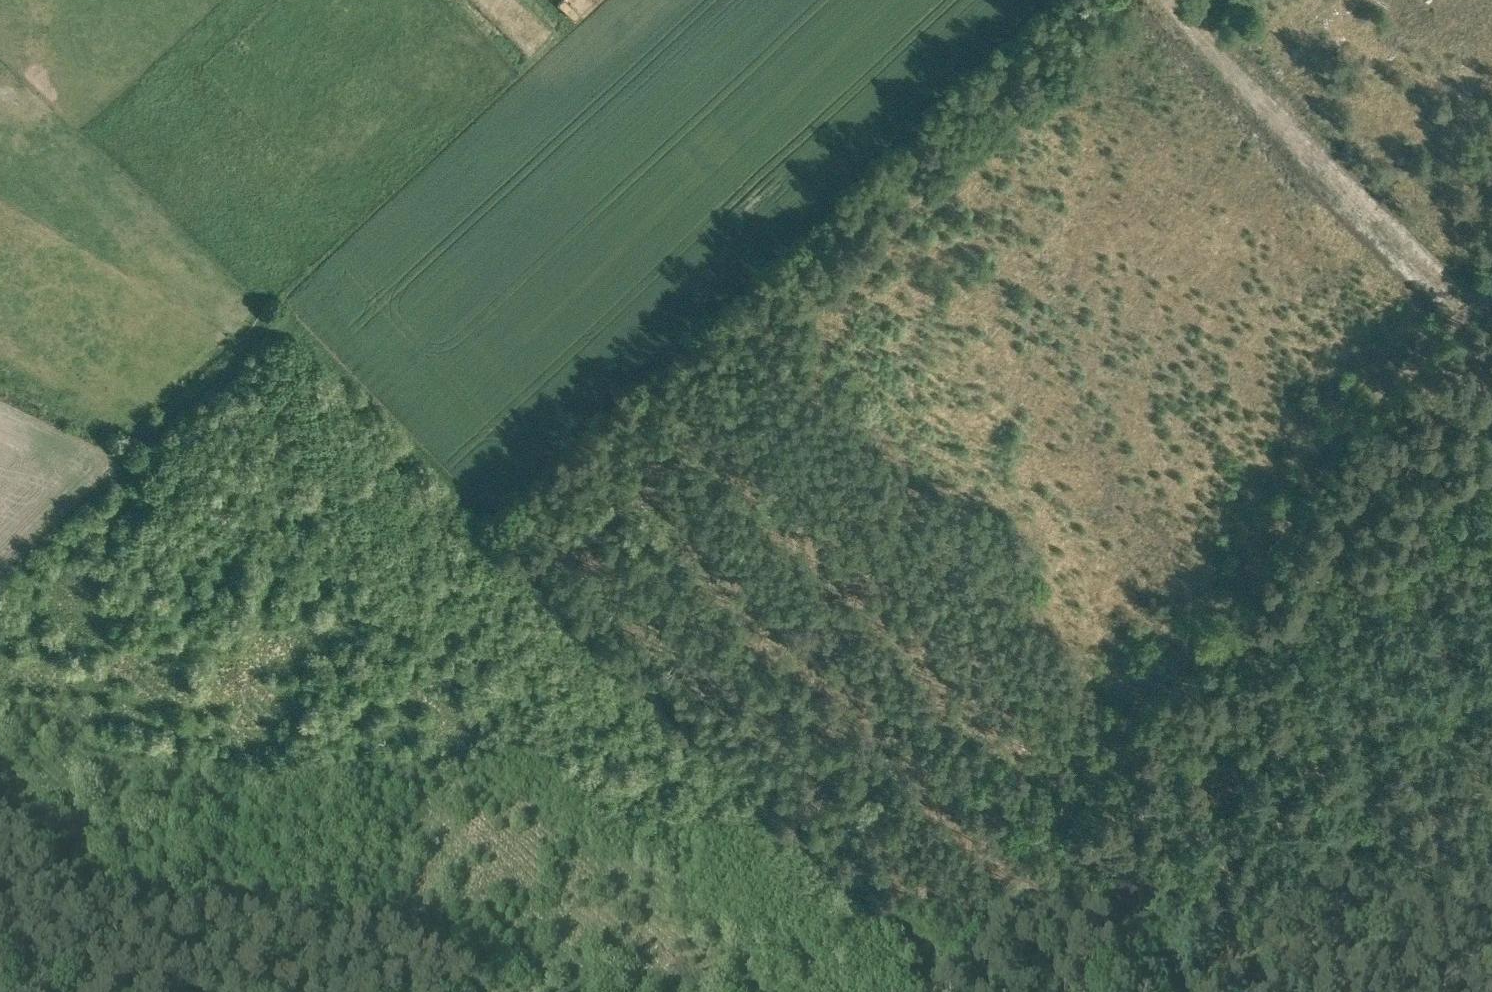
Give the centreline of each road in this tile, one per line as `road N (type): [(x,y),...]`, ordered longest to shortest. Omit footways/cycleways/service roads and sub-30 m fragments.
road 1 (track): [(1160,0),(1463,308)]

